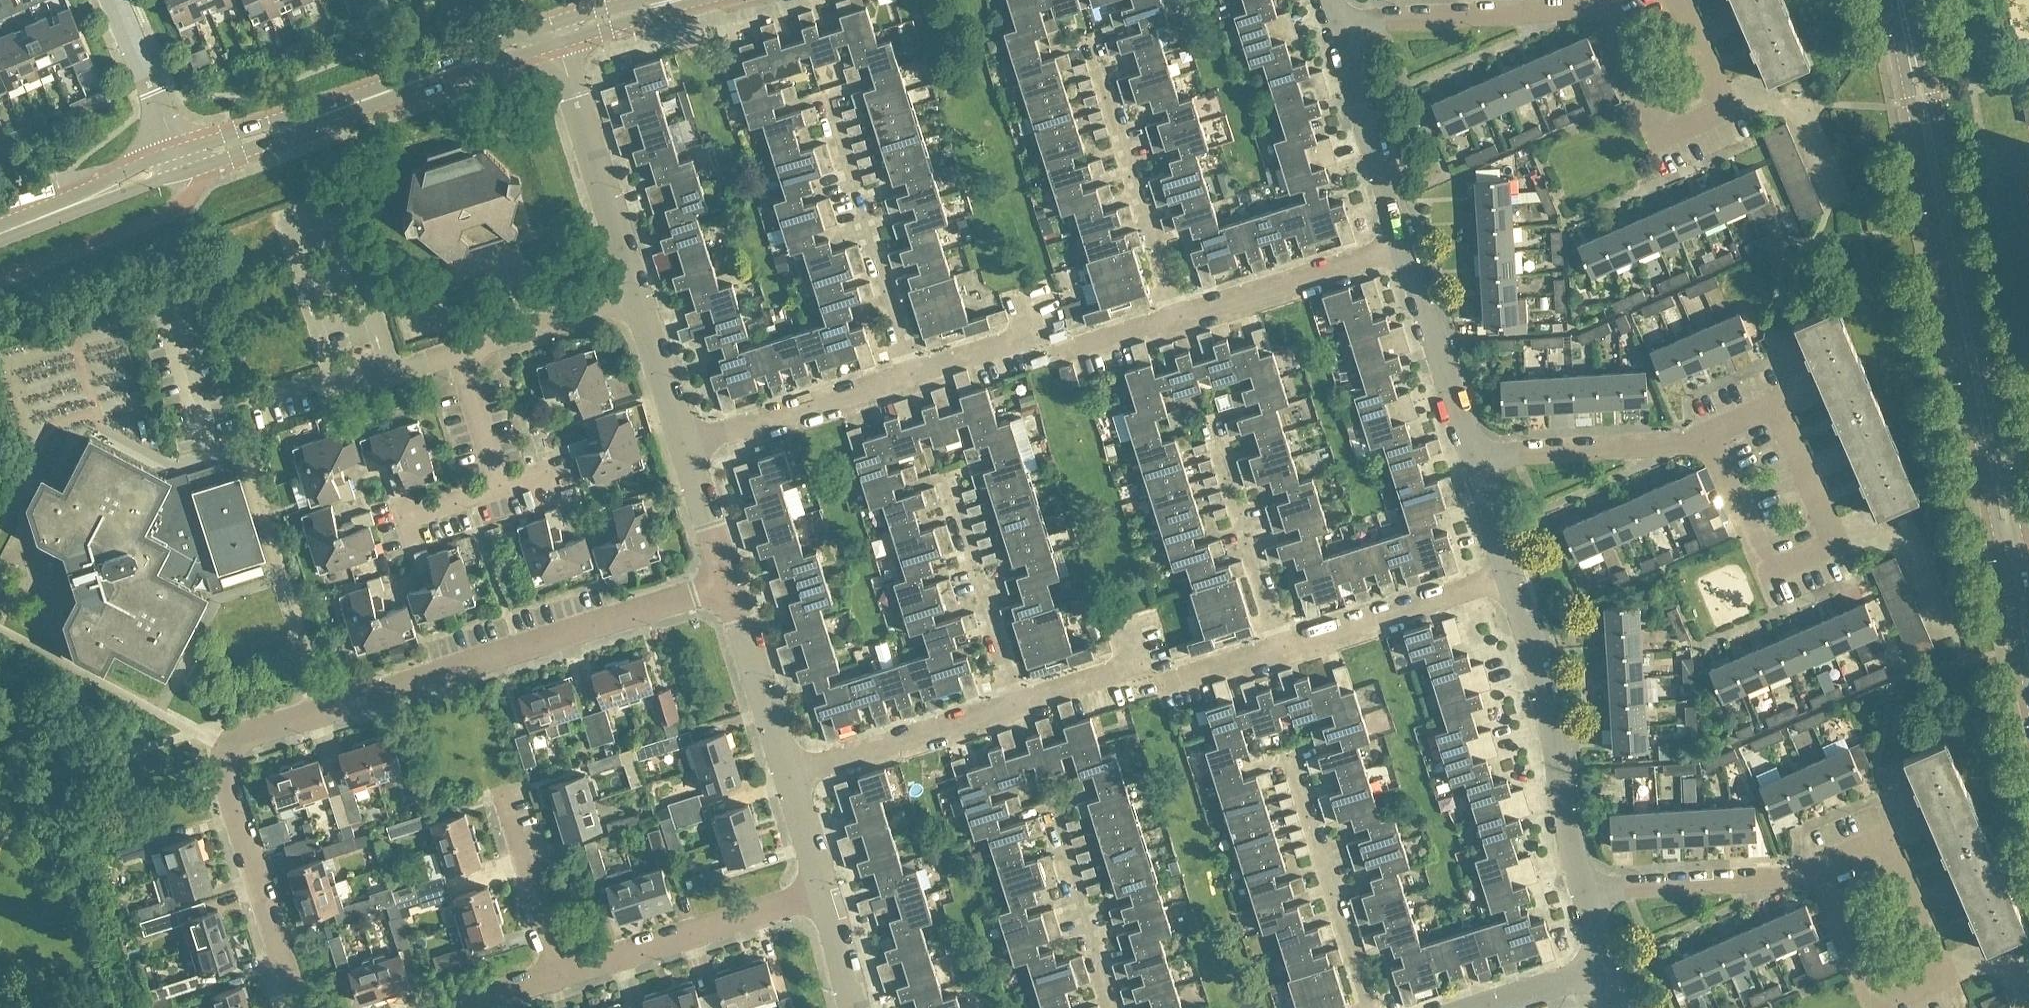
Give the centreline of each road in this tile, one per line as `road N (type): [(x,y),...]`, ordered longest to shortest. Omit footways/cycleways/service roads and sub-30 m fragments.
road 1 (residential): [(726,586),(226,747),(222,766),(298,1007)]
road 2 (tertiary): [(1889,0),(2002,547)]
road 3 (tertiary): [(2014,543),(1908,0)]
road 4 (residential): [(1608,966),(1573,856),(1550,718),(1509,576)]
road 5 (residential): [(1509,576),(1405,247)]
road 6 (residential): [(500,488),(458,353),(636,296)]
road 7 (residential): [(1181,318),(1091,42)]
road 8 (residential): [(909,375),(824,101)]
road 9 (residential): [(557,976),(824,890)]
road 10 (residential): [(636,296),(558,45)]
road 11 (residential): [(1405,247),(1326,0)]
road 12 (residential): [(1372,1007),(1295,772)]
road 13 (residential): [(1281,649),(1205,419)]
road 14 (residential): [(1281,649),(1509,576)]
road 15 (residential): [(682,444),(909,375)]
road 16 (residential): [(1014,706),(944,480)]
road 17 (residential): [(789,778),(1014,706)]
road 18 (residential): [(1181,318),(1405,247)]
road 19 (residential): [(1112,1007),(1049,812)]
road 20 (residential): [(789,778),(726,586)]
road 21 (residential): [(557,976),(502,792)]
road 22 (residential): [(174,154),(112,0)]
road 23 (residential): [(682,444),(636,296)]
road 24 (tertiary): [(295,124),(438,73)]
road 25 (residential): [(726,586),(682,444)]
road 26 (residential): [(1473,1007),(1608,966)]
road 27 (tertiary): [(2002,547),(2028,680)]
road 28 (residential): [(909,375),(1037,337)]
road 29 (tertiary): [(558,45),(683,0)]
road 30 (residential): [(1014,706),(1139,667)]
road 31 (residential): [(1060,357),(1181,318)]
road 32 (tertiary): [(295,124),(174,154)]
road 33 (tertiary): [(552,24),(438,73)]
road 34 (tertiary): [(438,73),(558,45)]
road 35 (tertiary): [(183,173),(295,124)]
road 36 (residential): [(1166,686),(1281,649)]
road 37 (residential): [(853,1007),(824,890)]

